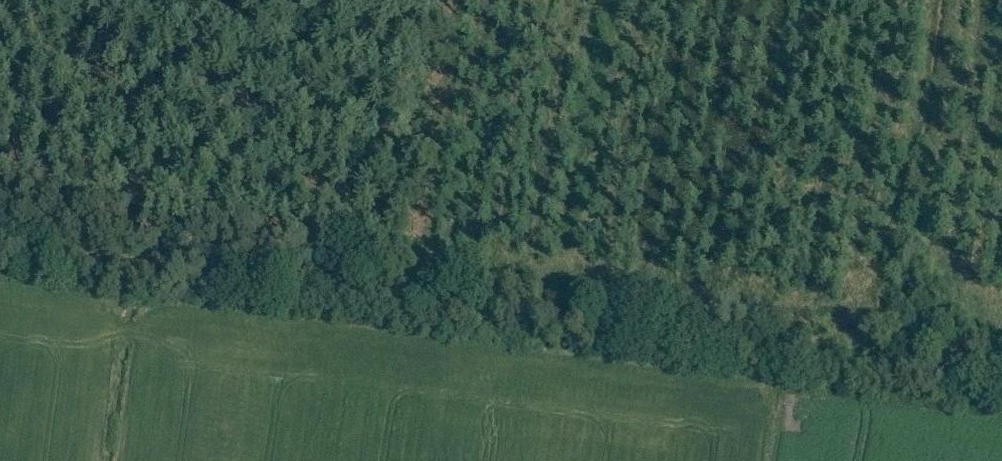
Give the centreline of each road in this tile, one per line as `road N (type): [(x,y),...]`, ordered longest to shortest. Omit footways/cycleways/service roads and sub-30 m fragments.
road 1 (track): [(0,240),(1001,373)]

